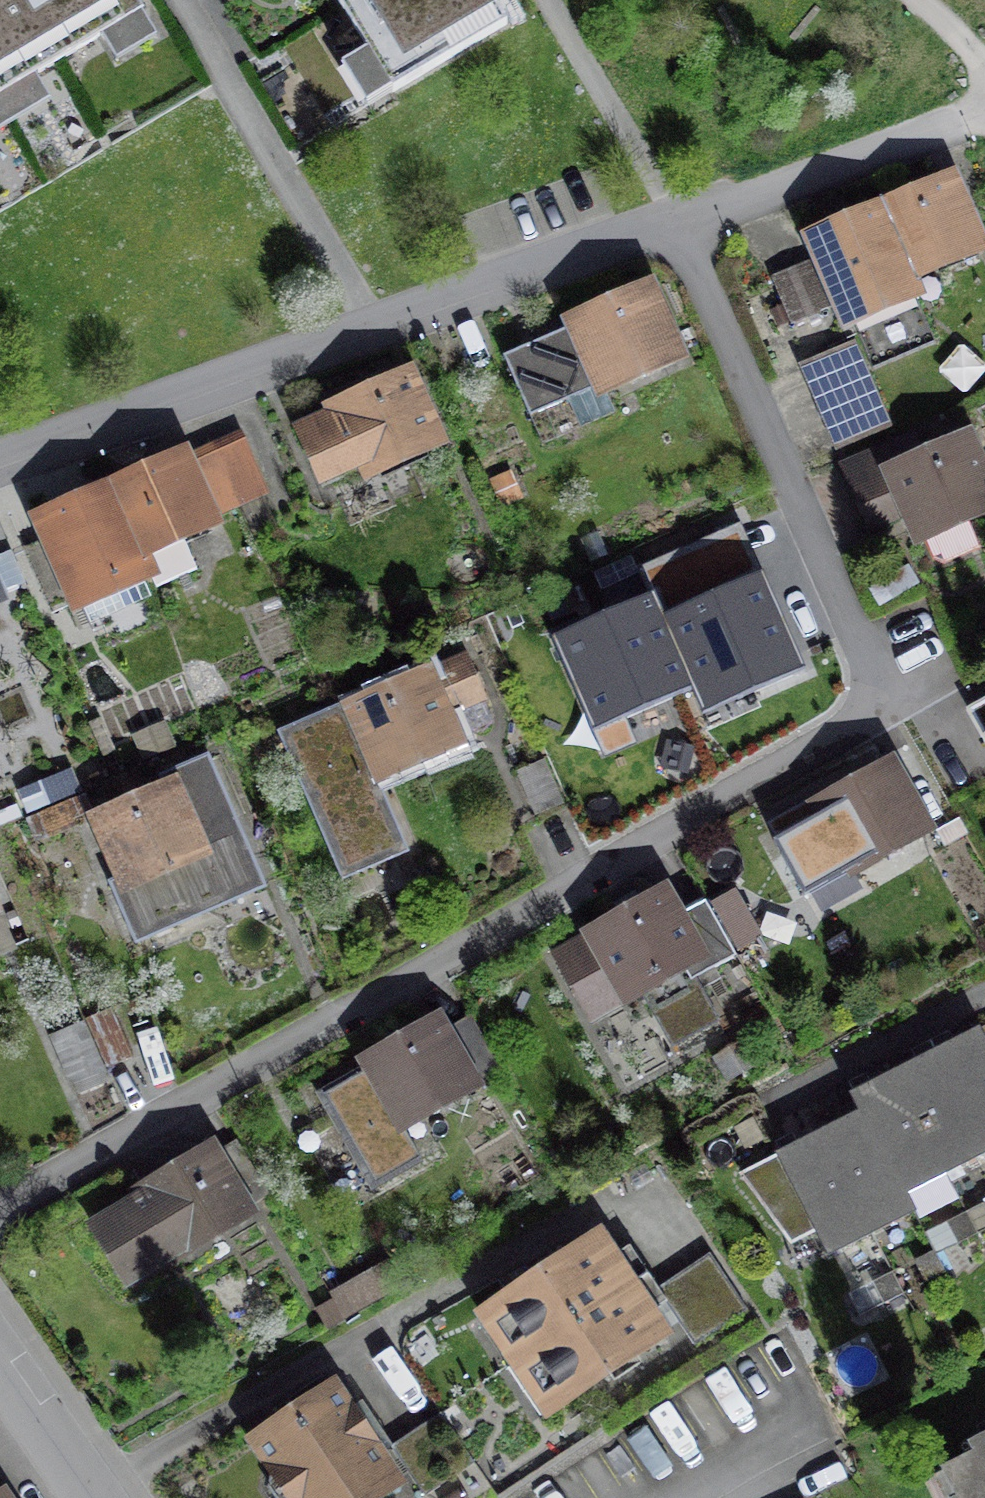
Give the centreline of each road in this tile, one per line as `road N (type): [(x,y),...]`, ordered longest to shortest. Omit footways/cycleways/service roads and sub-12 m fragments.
road 1 (residential): [(0,1192),(621,845),(839,711),(866,686),(870,644),(675,209)]
road 2 (residential): [(0,441),(675,209)]
road 3 (track): [(675,209),(984,120)]
road 4 (residential): [(782,1110),(984,1005)]
road 5 (residential): [(95,1497),(0,1362)]

